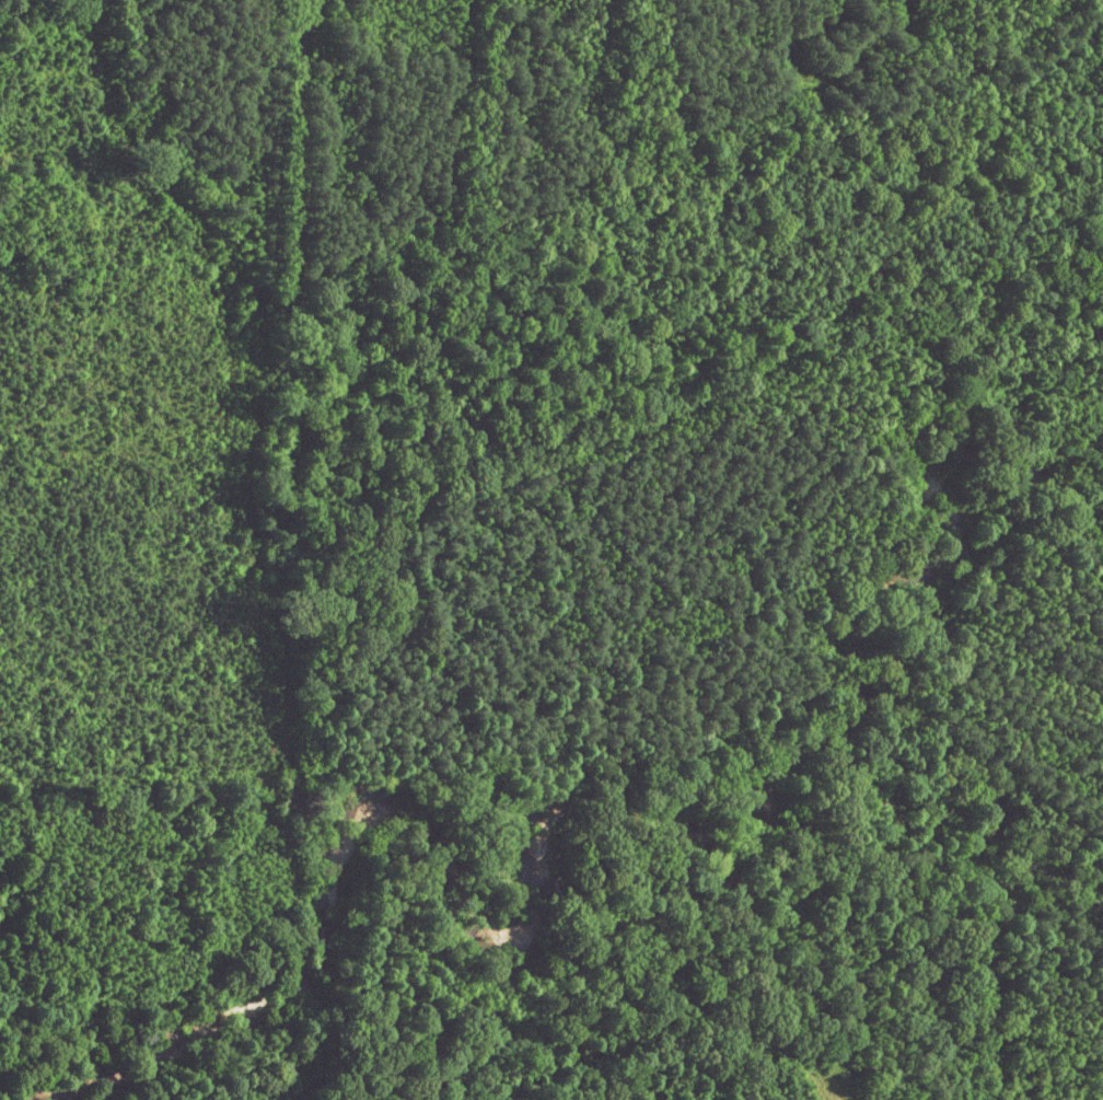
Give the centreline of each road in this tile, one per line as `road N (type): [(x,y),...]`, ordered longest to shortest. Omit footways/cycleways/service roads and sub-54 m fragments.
road 1 (residential): [(754,1099),(754,1067),(704,1010),(637,983),(592,920),(569,836)]

